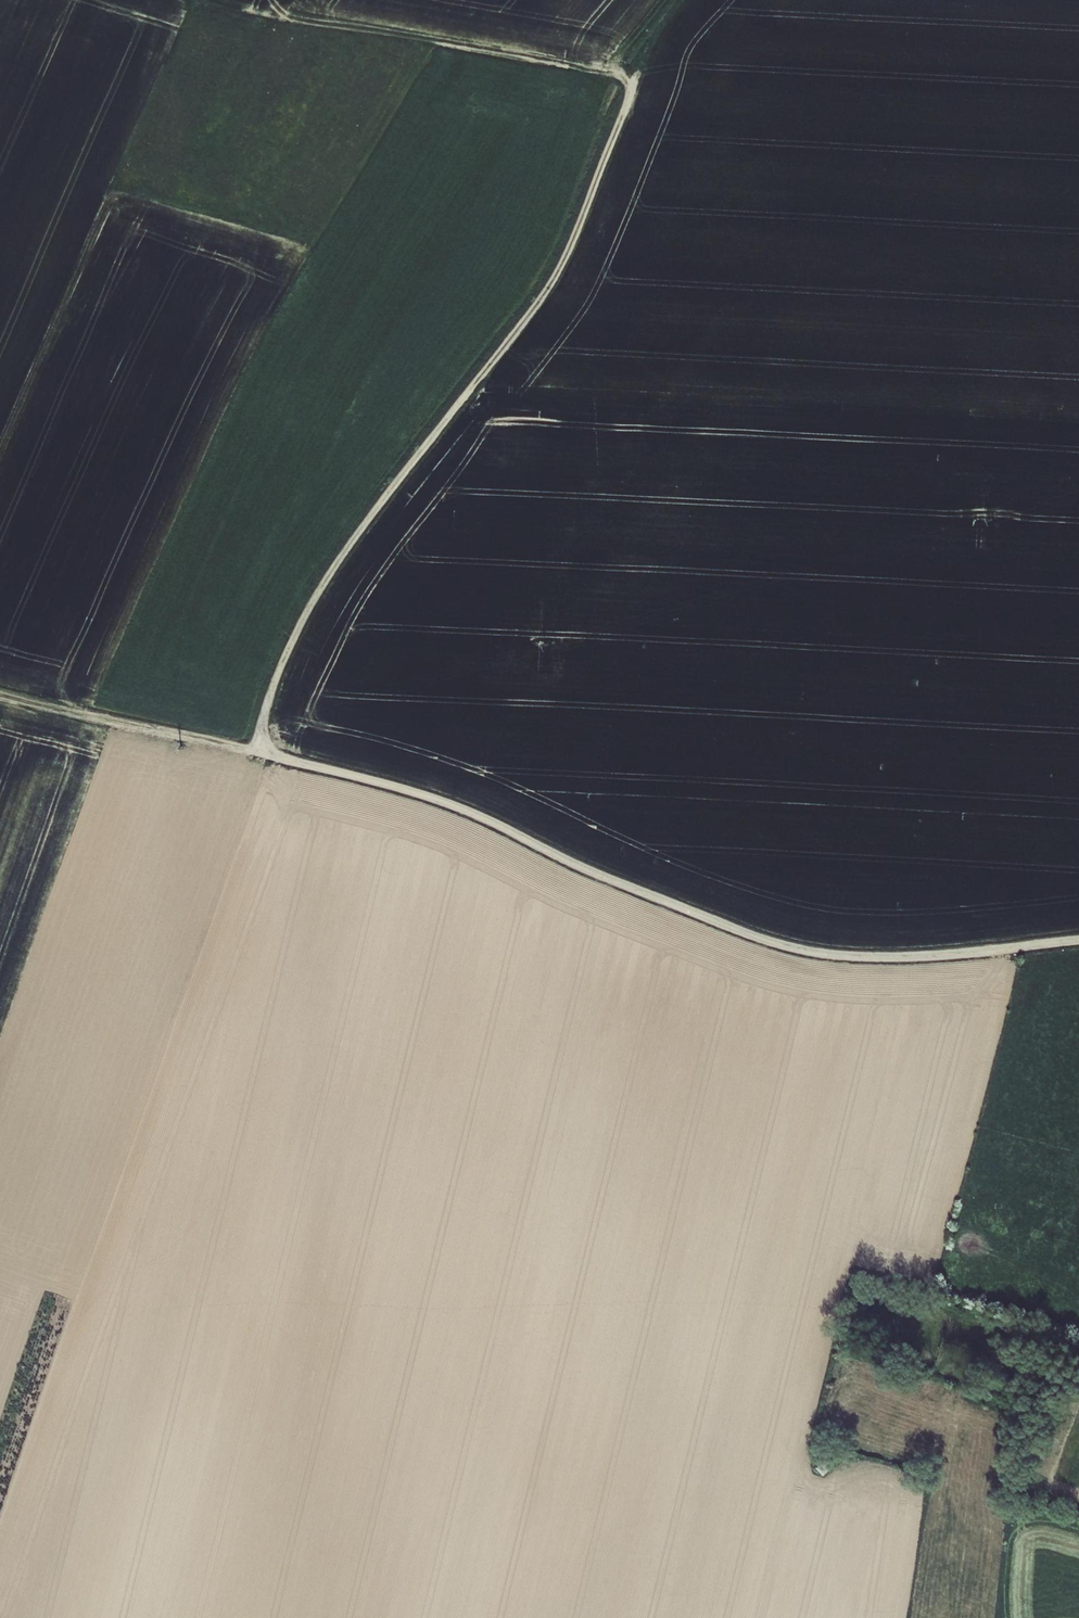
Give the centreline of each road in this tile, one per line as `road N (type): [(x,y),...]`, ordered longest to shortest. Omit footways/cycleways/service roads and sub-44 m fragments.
road 1 (track): [(1078,946),(923,966),(820,964),(570,872),(435,805),(0,690)]

